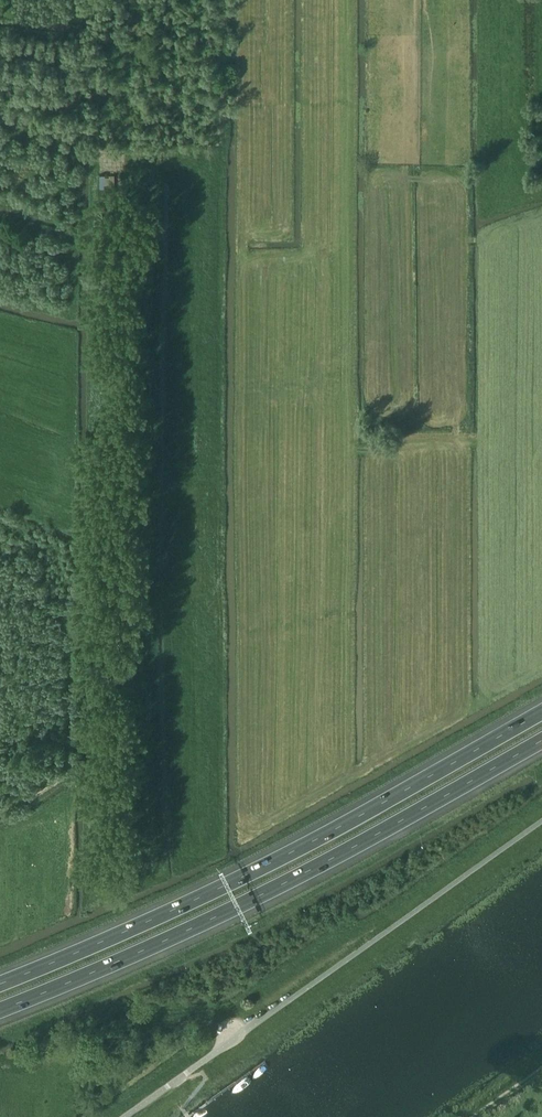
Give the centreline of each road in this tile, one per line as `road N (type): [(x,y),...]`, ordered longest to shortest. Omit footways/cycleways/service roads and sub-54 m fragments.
road 1 (motorway): [(541,712),(299,848),(0,983)]
road 2 (motorway): [(0,1009),(276,887),(541,739)]

